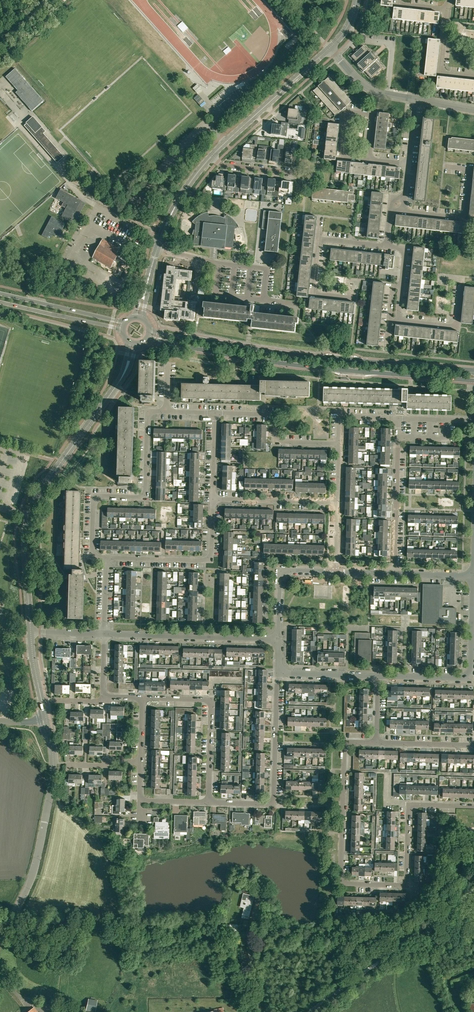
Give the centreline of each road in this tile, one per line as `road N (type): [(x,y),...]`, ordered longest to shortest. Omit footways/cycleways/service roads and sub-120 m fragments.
road 1 (secondary): [(148,339),(320,368),(473,382)]
road 2 (secondary): [(473,371),(310,357),(150,331)]
road 3 (residential): [(409,805),(407,885),(341,883),(345,742),(377,743)]
road 4 (tertiary): [(31,632),(27,514),(121,378)]
road 5 (residential): [(106,558),(93,557),(95,495),(146,497),(148,411),(167,412)]
road 6 (tertiary): [(0,937),(33,870),(45,822),(53,774),(45,718)]
road 7 (track): [(310,1011),(473,889)]
road 8 (residential): [(209,803),(274,804),(278,673)]
road 9 (residential): [(279,639),(105,634)]
road 10 (residential): [(209,803),(211,699),(143,697)]
road 11 (residential): [(214,499),(212,560),(106,558)]
road 12 (tertiary): [(213,156),(329,49)]
road 13 (residential): [(216,413),(276,414),(278,442),(340,444)]
road 14 (residential): [(378,676),(469,677),(473,623)]
road 15 (residential): [(395,574),(399,437)]
road 16 (residential): [(404,211),(465,218),(470,170),(443,166)]
road 17 (secondary): [(126,324),(0,294)]
road 18 (residential): [(370,160),(341,152),(351,112),(374,119),(371,152)]
road 19 (secondary): [(0,303),(124,331)]
road 20 (residential): [(339,502),(214,499)]
road 21 (residential): [(338,572),(282,573),(279,639)]

